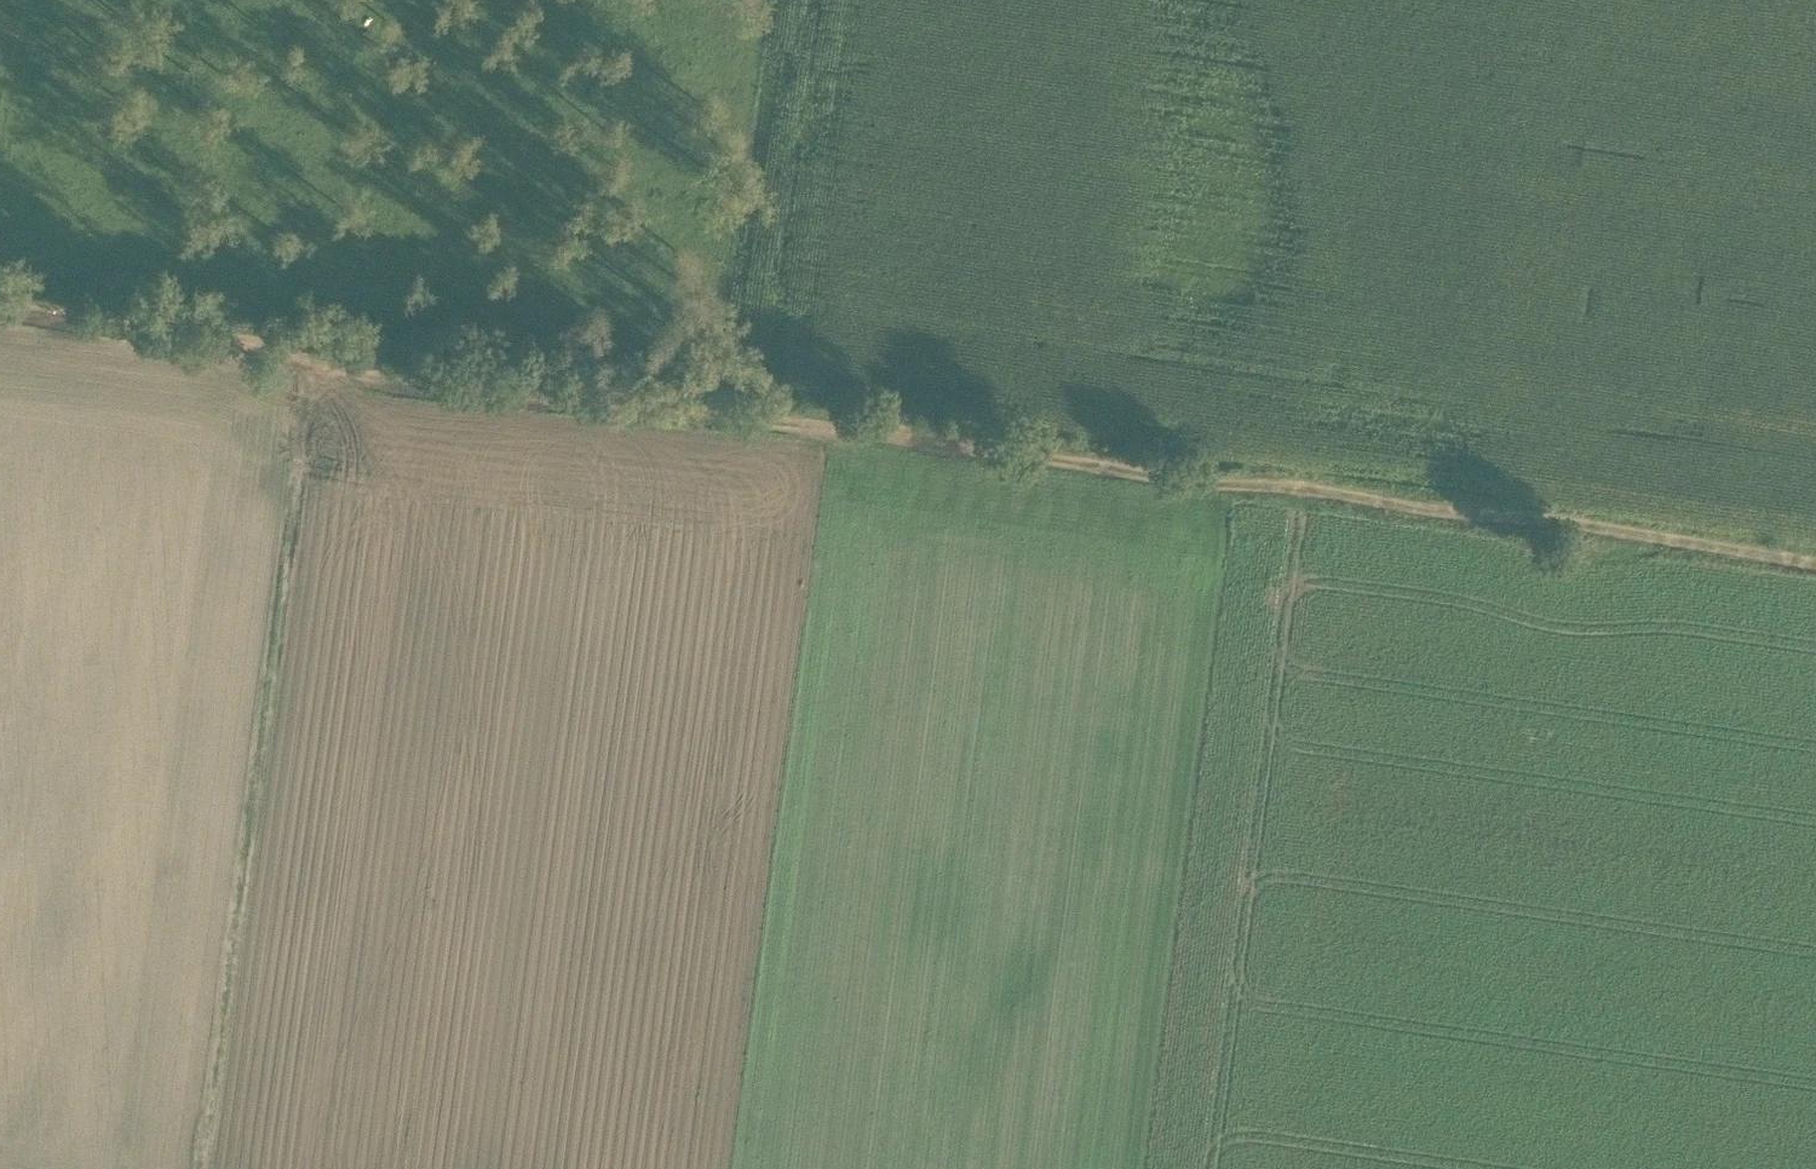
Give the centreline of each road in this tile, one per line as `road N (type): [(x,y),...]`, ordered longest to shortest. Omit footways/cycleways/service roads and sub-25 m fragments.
road 1 (track): [(0,307),(269,347),(414,386),(614,402),(1194,480),(1293,482),(1815,562)]
road 2 (track): [(309,362),(202,1168)]

